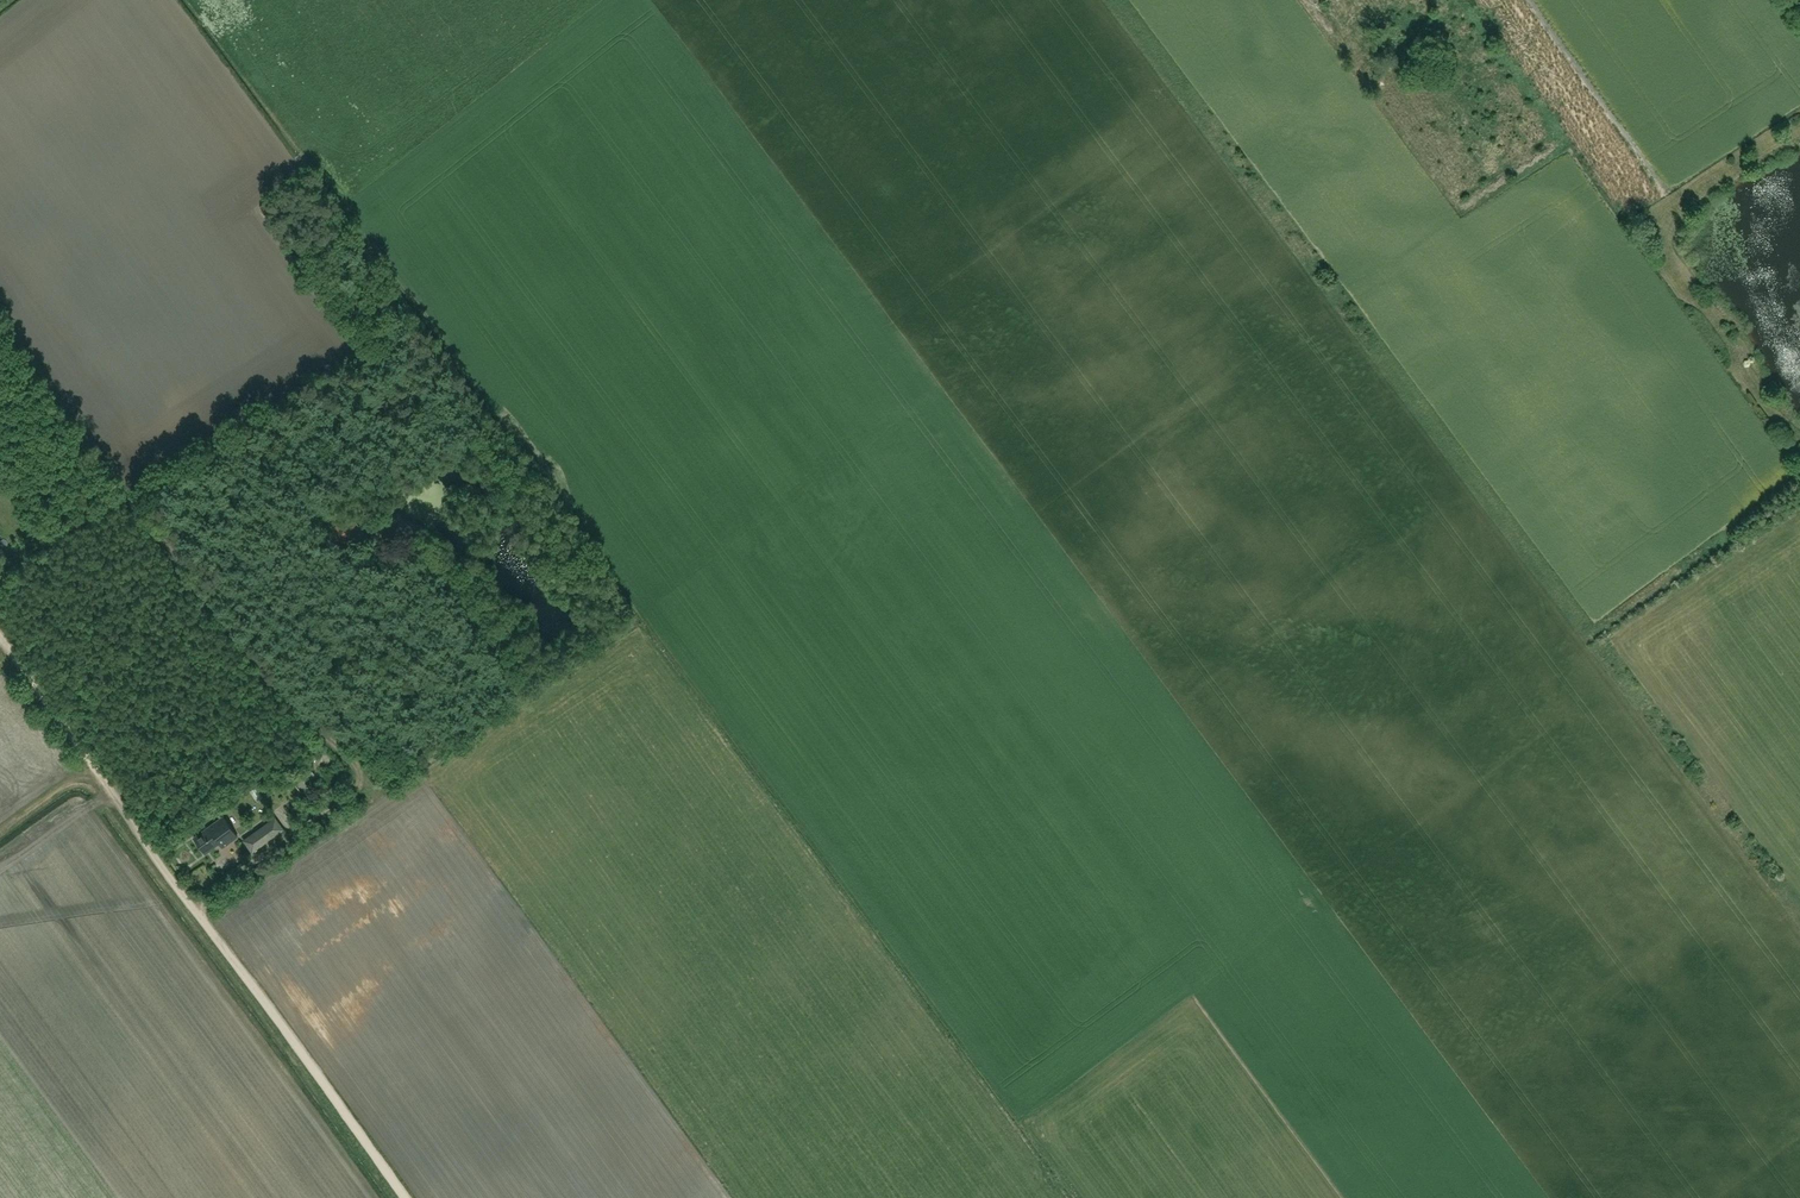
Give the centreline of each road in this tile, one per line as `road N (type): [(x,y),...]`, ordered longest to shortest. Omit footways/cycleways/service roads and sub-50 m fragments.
road 1 (track): [(405,1197),(95,771)]
road 2 (track): [(95,771),(0,641)]

